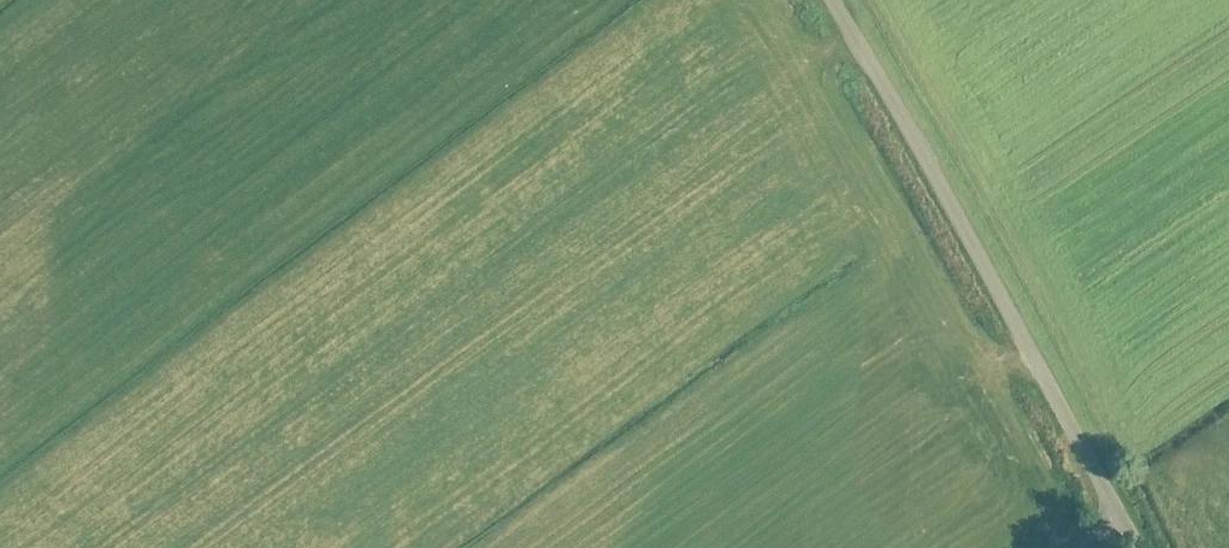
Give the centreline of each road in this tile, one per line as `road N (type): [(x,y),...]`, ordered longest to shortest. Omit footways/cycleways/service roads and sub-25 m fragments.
road 1 (unclassified): [(1138,547),(831,0)]

